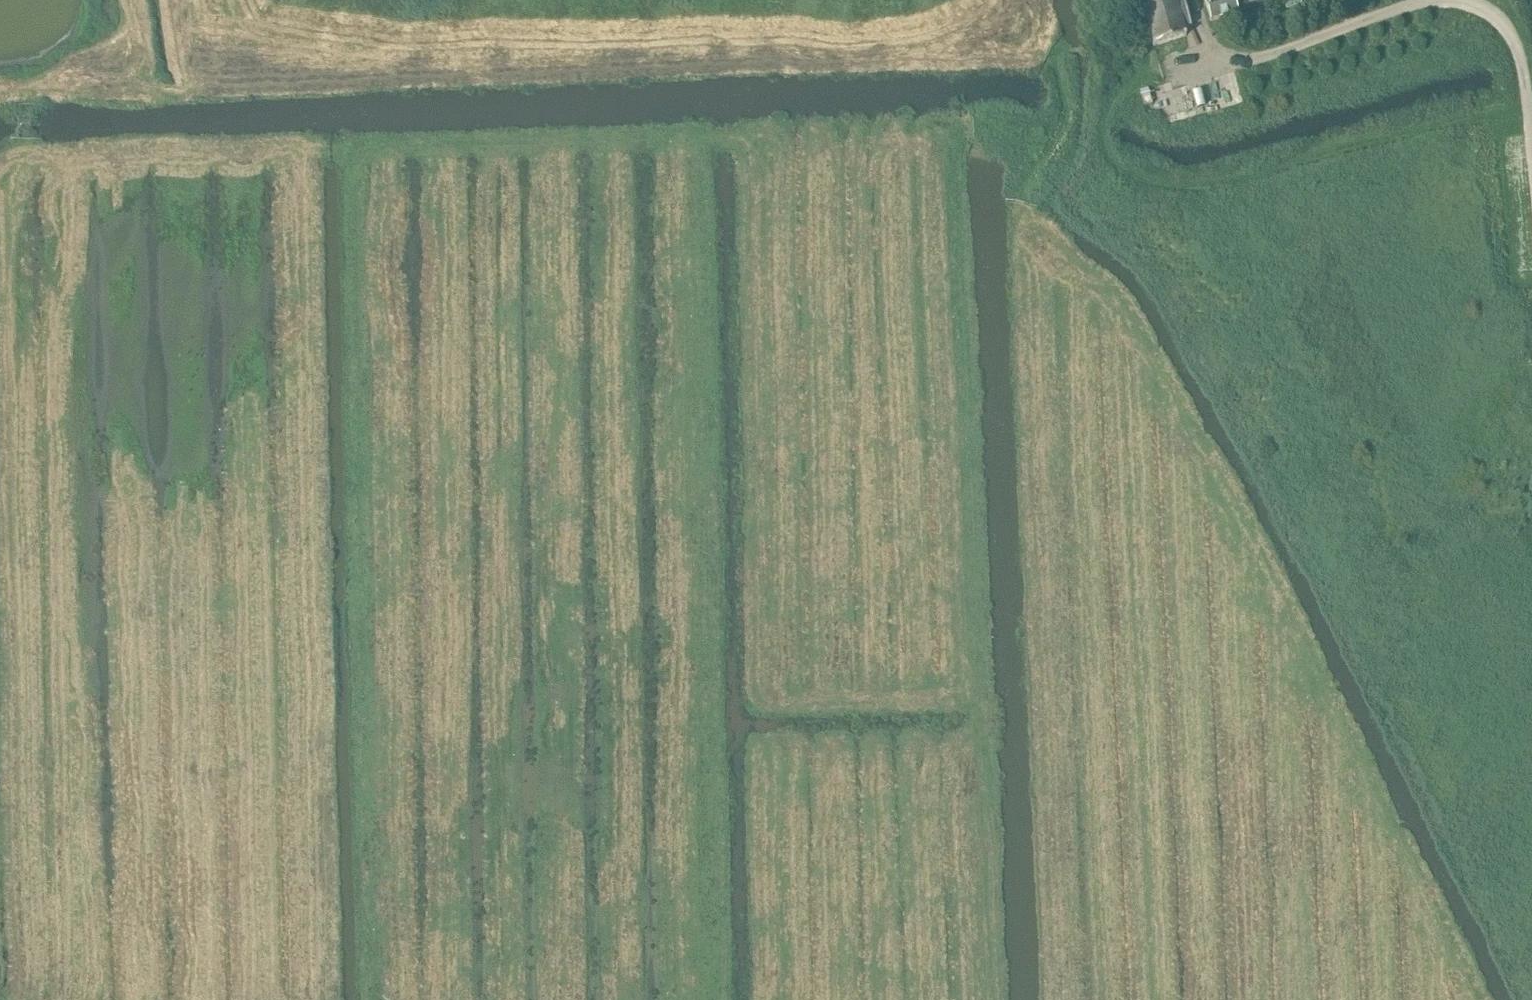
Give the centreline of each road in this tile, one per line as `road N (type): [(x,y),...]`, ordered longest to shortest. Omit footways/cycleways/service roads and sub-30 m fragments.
road 1 (track): [(1178,86),(1152,72),(1124,93),(1107,123),(1107,149),(1122,172),(1197,191),(1530,102)]

